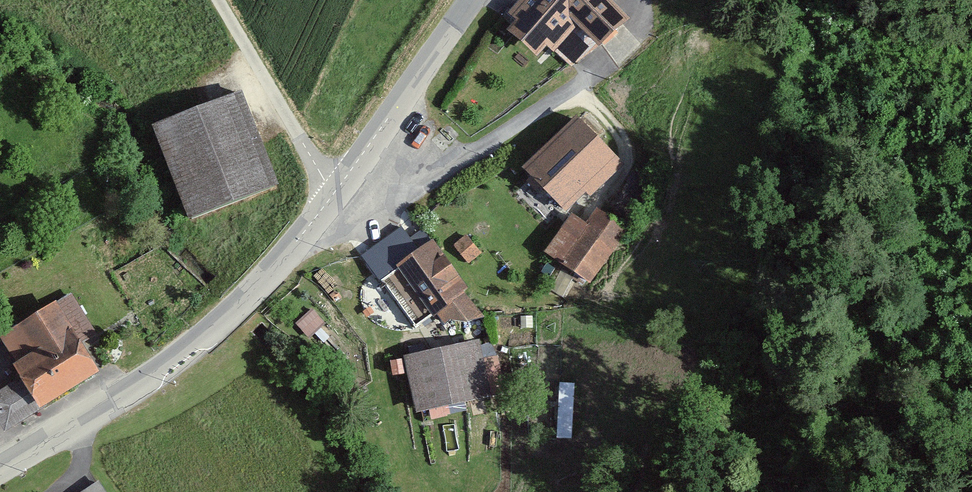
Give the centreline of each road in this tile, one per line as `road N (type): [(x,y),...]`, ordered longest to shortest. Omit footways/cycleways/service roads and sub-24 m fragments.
road 1 (tertiary): [(0,466),(212,329),(335,192)]
road 2 (tertiary): [(335,192),(472,0)]
road 3 (unclassified): [(219,0),(335,192)]

